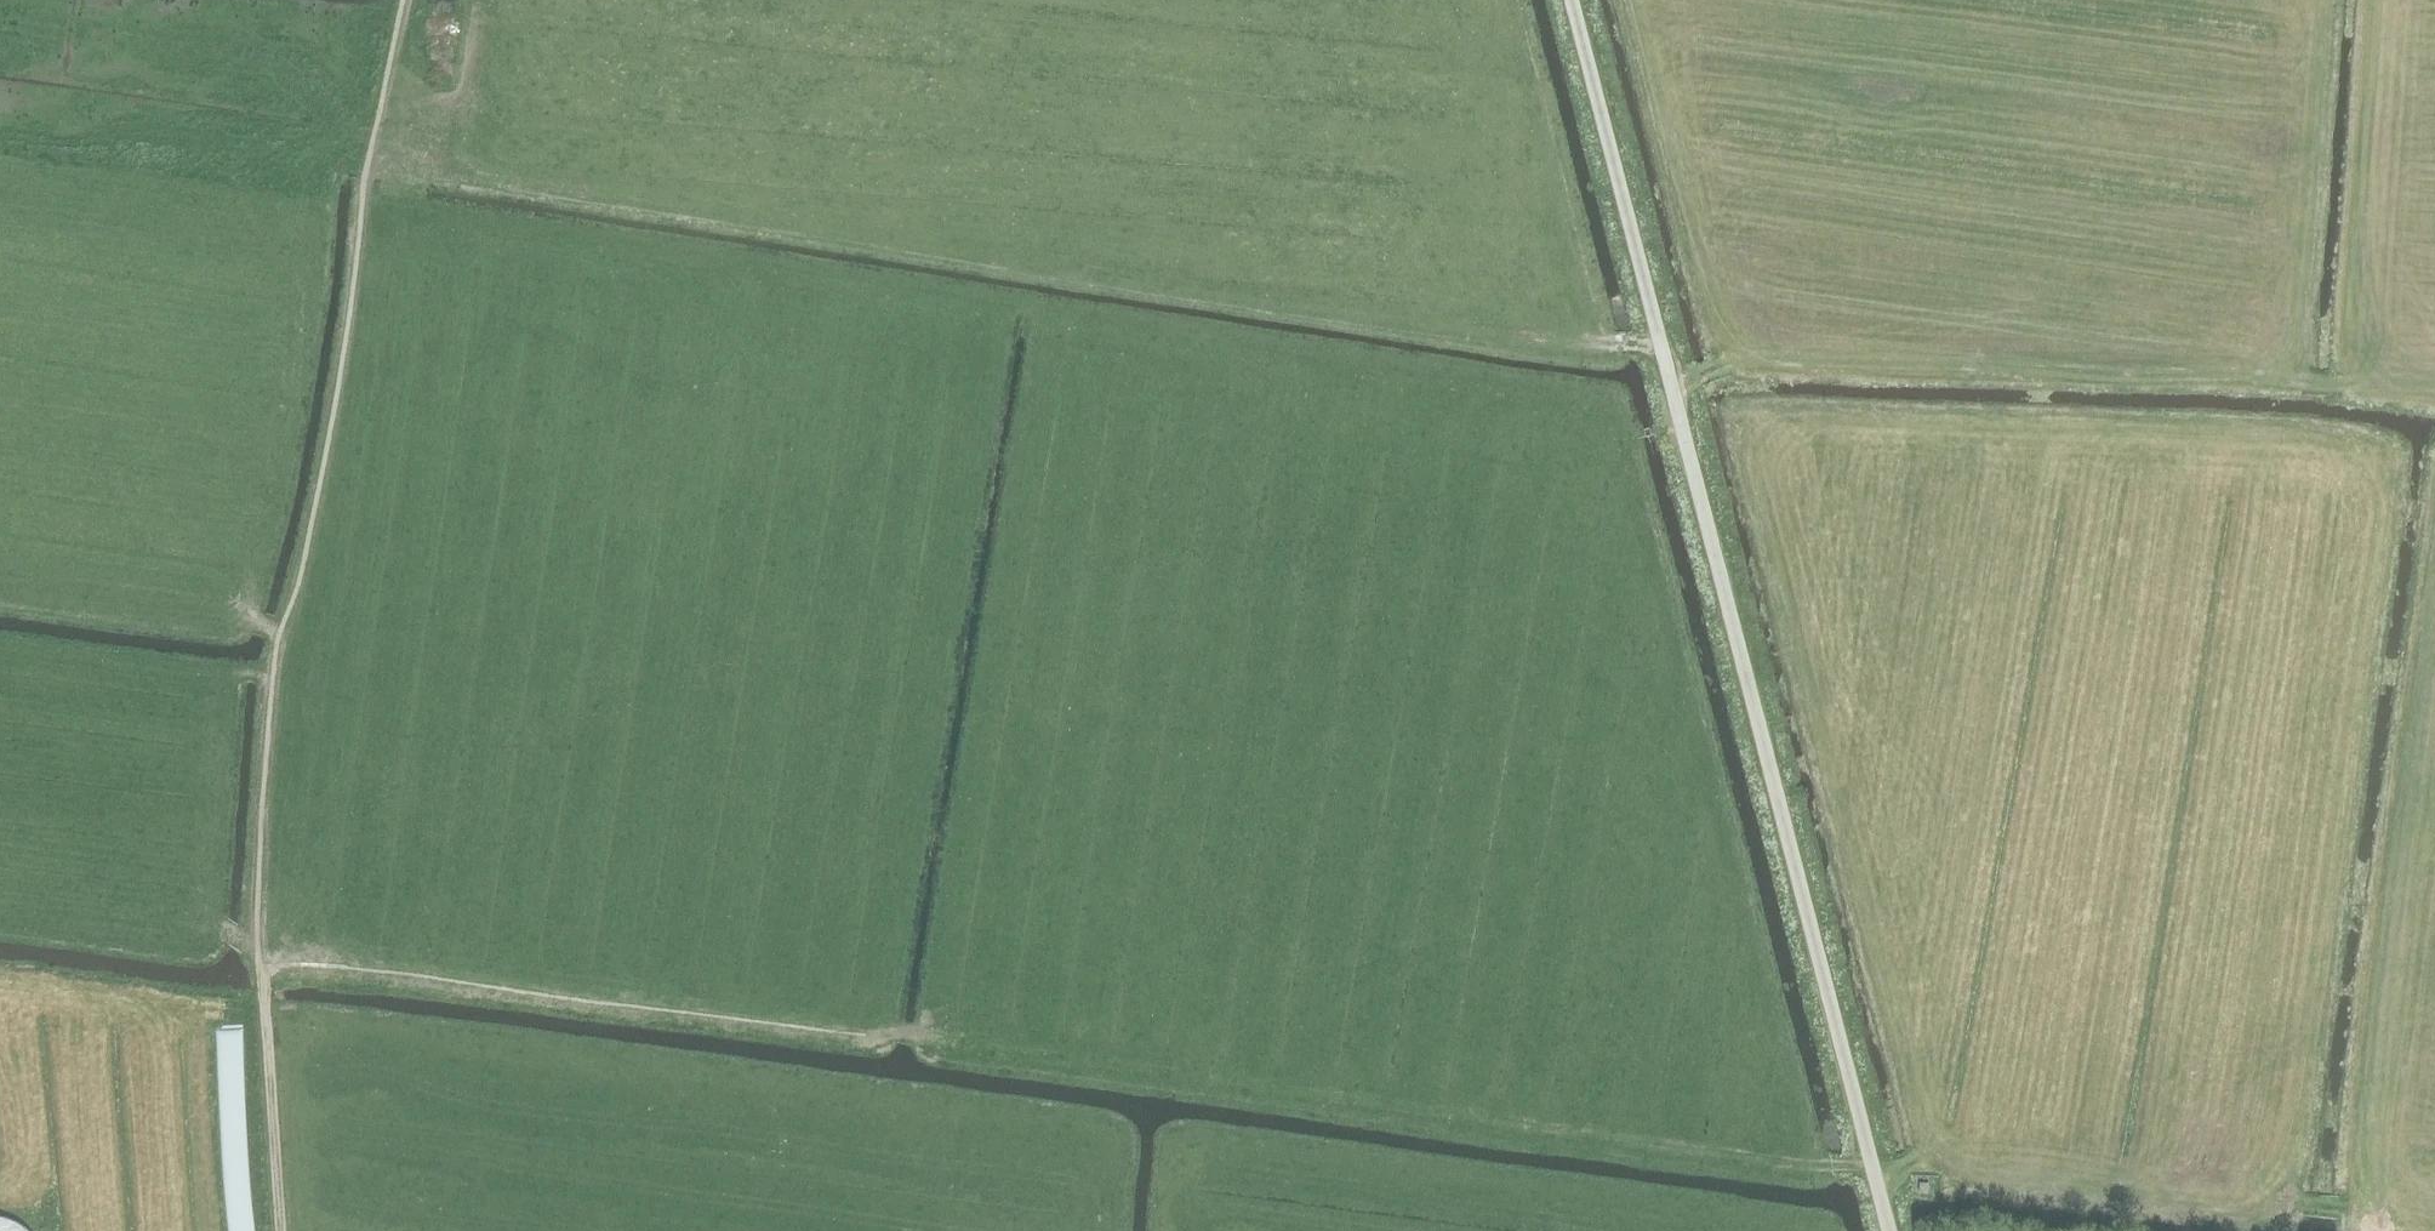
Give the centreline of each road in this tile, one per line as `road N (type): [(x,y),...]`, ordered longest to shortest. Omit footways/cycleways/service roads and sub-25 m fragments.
road 1 (unclassified): [(1888,1230),(1572,0)]
road 2 (track): [(278,1230),(261,967)]

